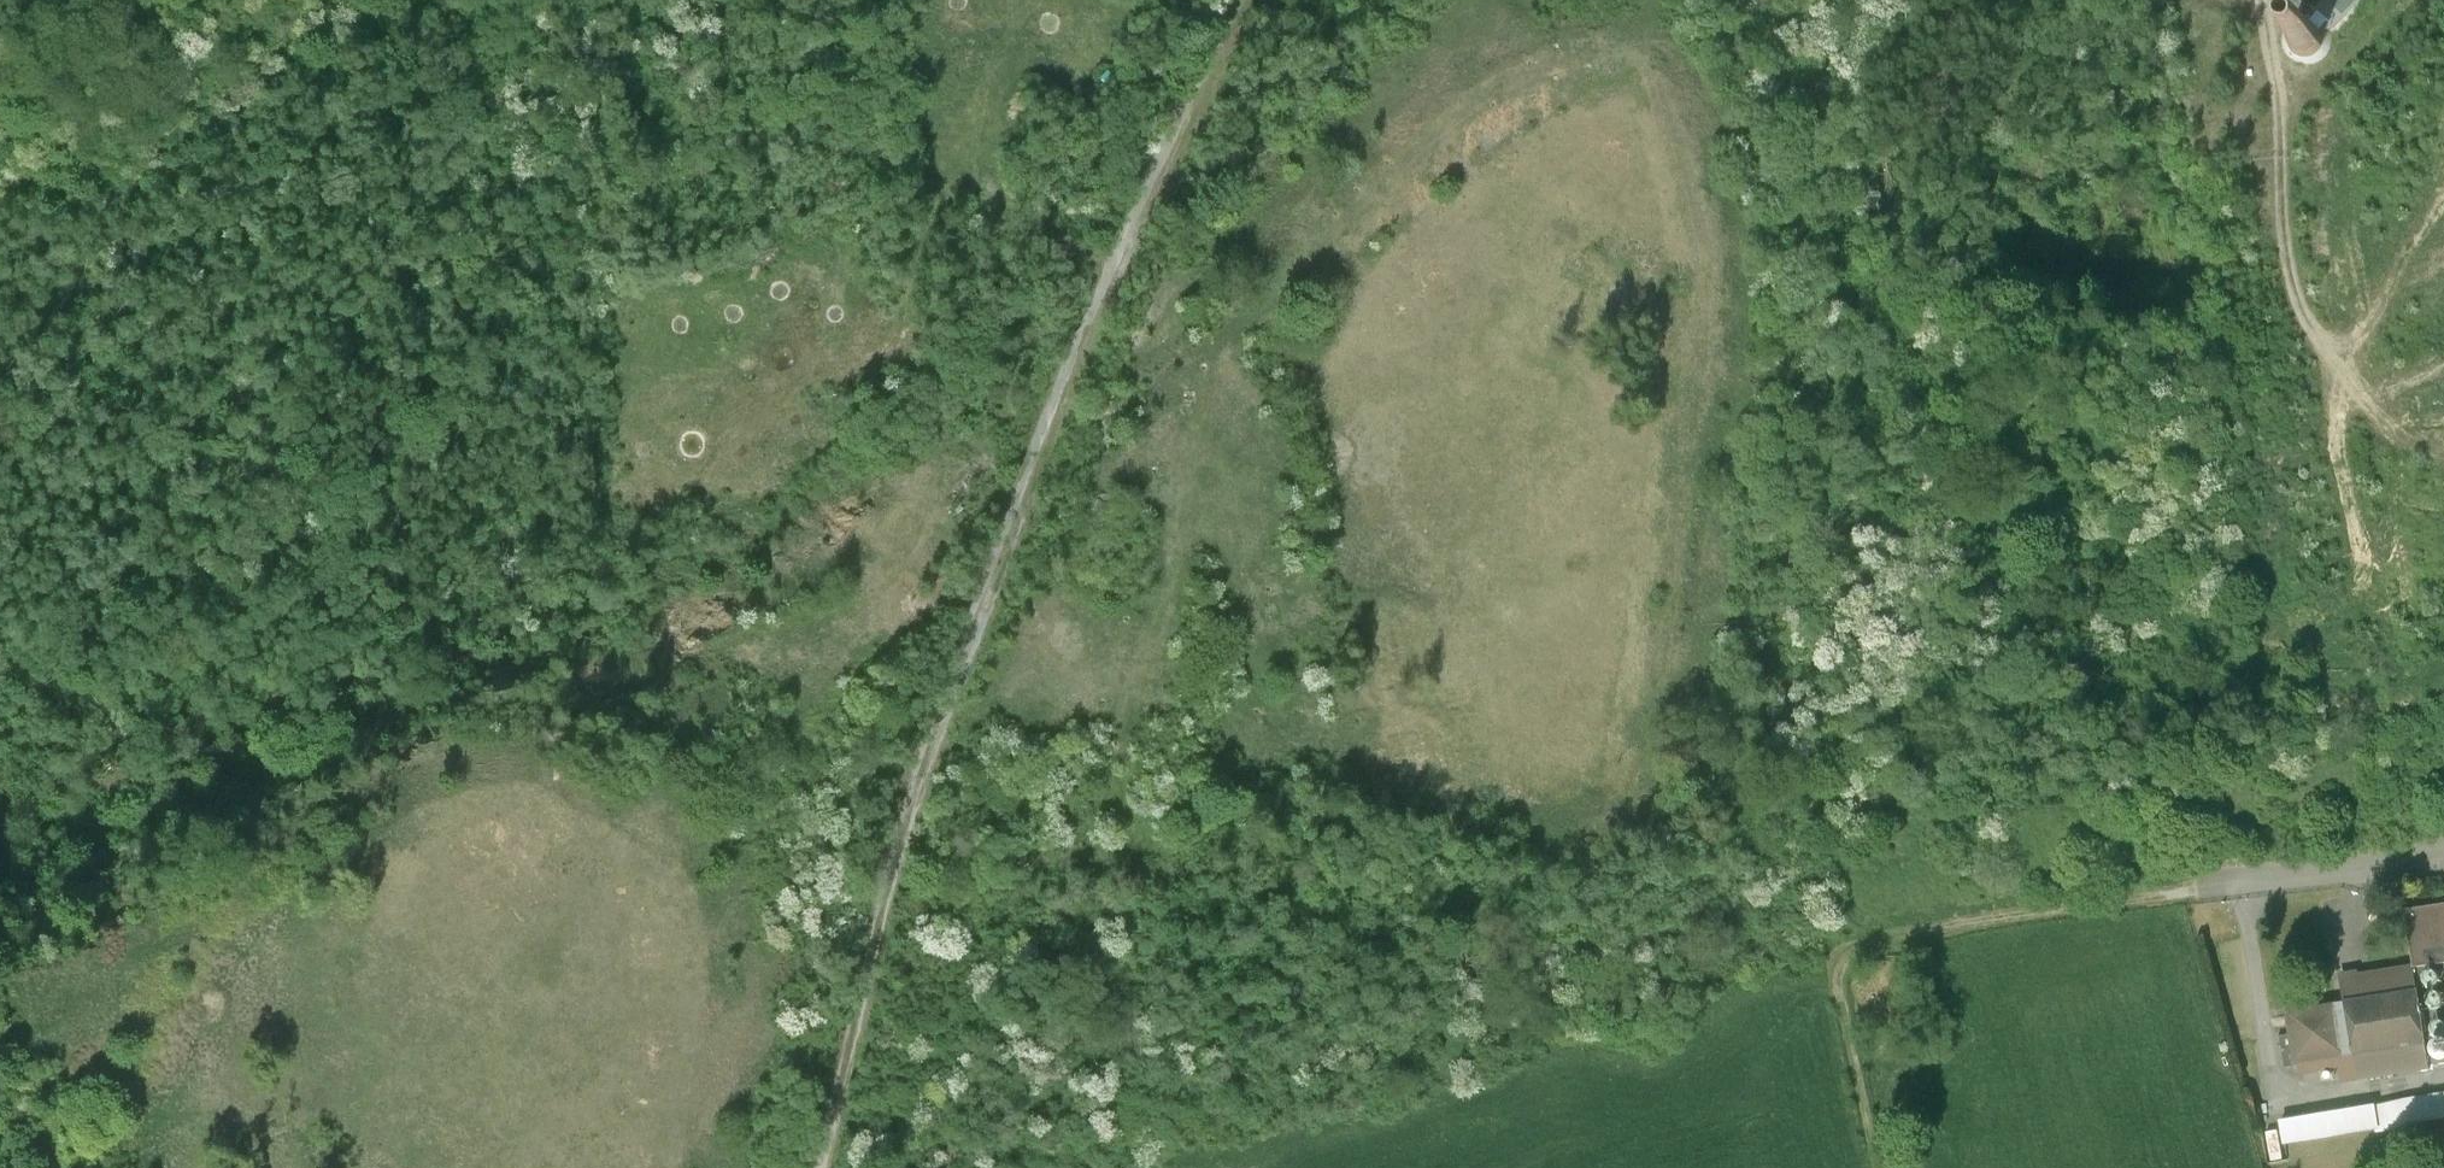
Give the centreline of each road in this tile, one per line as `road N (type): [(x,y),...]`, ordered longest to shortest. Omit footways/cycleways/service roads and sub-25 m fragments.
road 1 (track): [(1283,0),(1228,59),(1095,354),(926,812),(828,1167)]
road 2 (track): [(1883,1167),(1840,972),(1870,944),(2184,902)]
road 3 (track): [(2256,0),(2291,116),(2278,228),(2296,337),(2359,429),(2443,462)]
road 4 (track): [(2443,855),(2184,902)]

